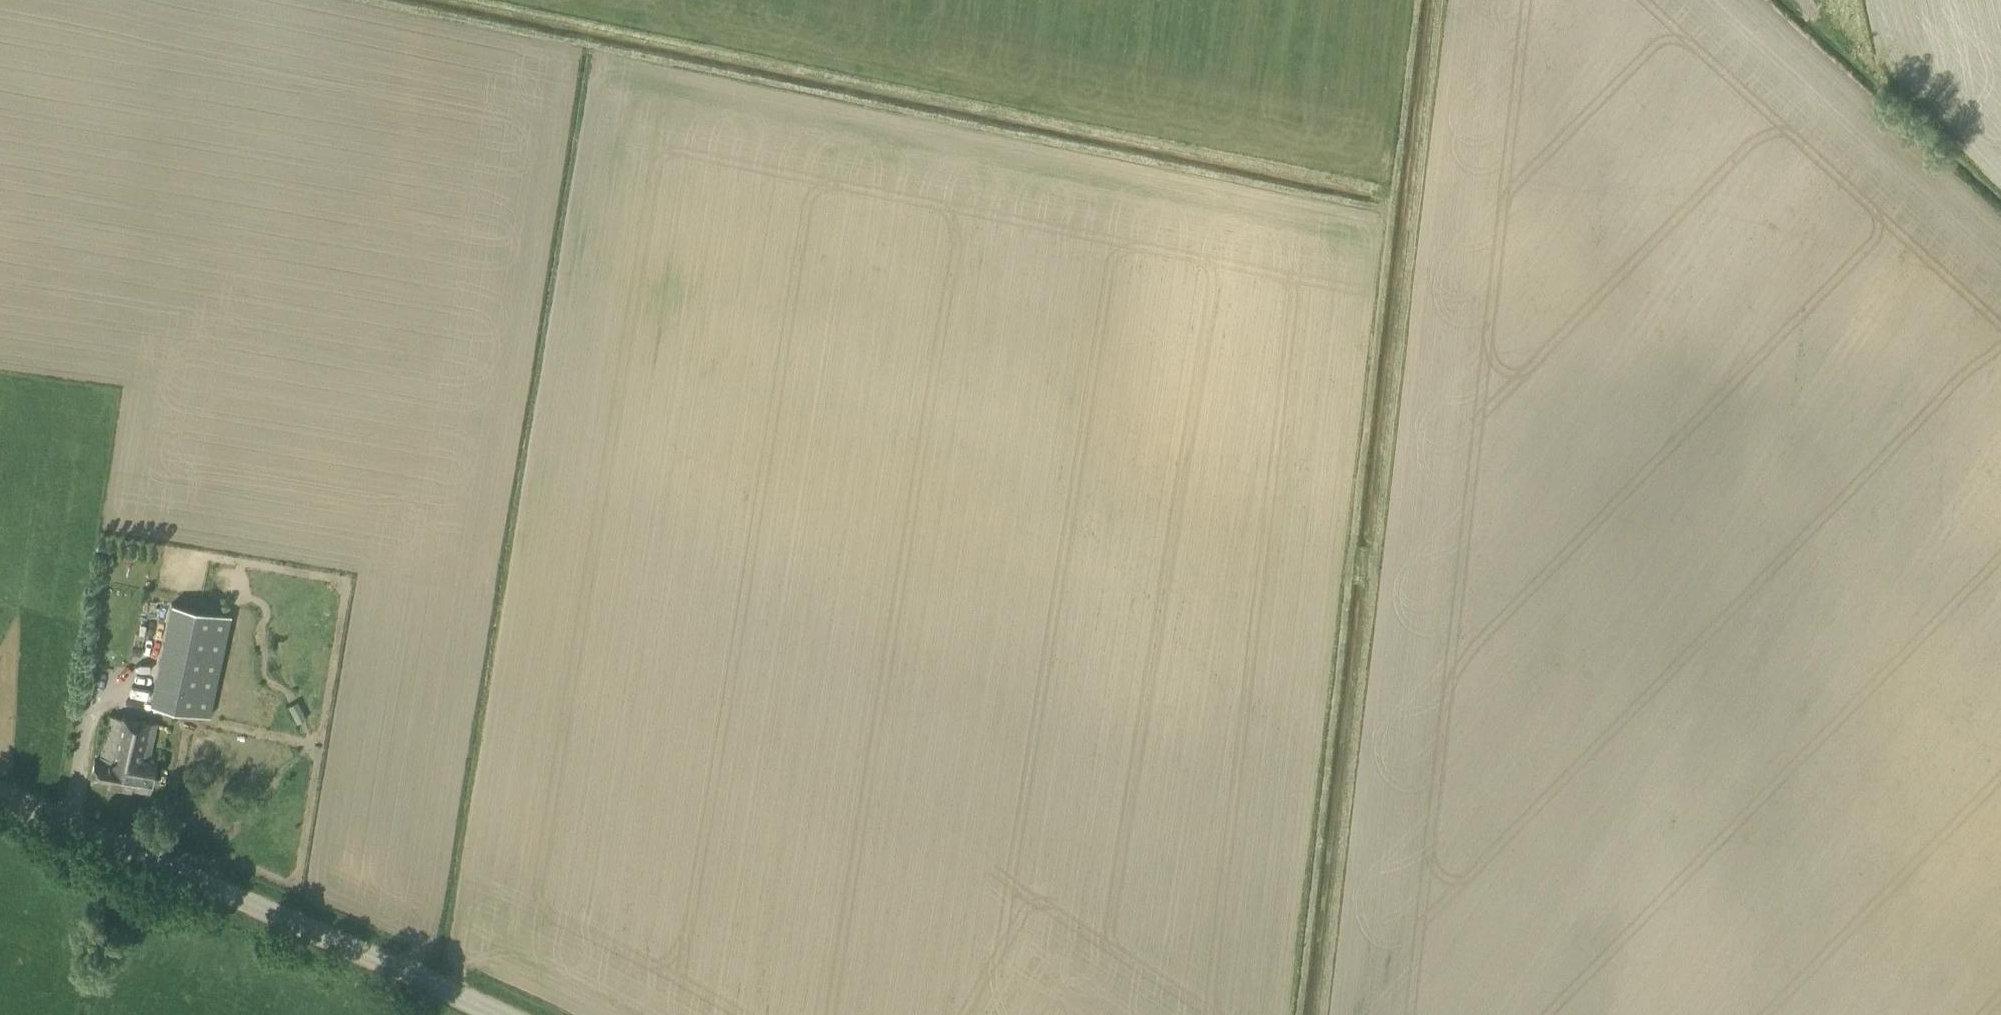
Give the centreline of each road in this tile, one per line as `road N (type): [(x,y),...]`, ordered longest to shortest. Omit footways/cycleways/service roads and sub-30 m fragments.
road 1 (unclassified): [(493,1014),(0,793)]

